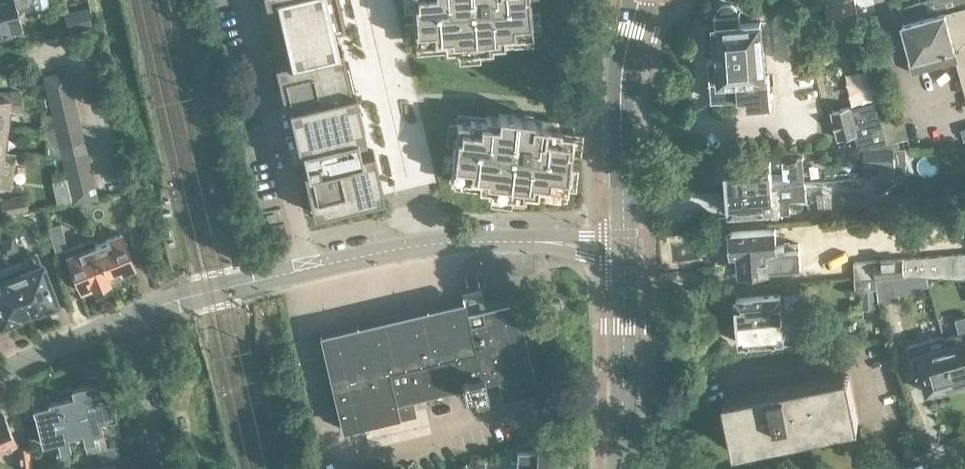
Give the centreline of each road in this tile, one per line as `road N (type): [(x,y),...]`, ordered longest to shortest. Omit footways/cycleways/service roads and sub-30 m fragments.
road 1 (tertiary): [(311,269),(427,243),(625,245)]
road 2 (residential): [(311,269),(245,0)]
road 3 (secondary): [(625,245),(620,82),(638,0)]
road 4 (secondary): [(621,468),(625,245)]
road 5 (tertiary): [(161,308),(311,269)]
road 6 (residential): [(156,468),(122,324)]
road 7 (tertiary): [(122,324),(0,371)]

